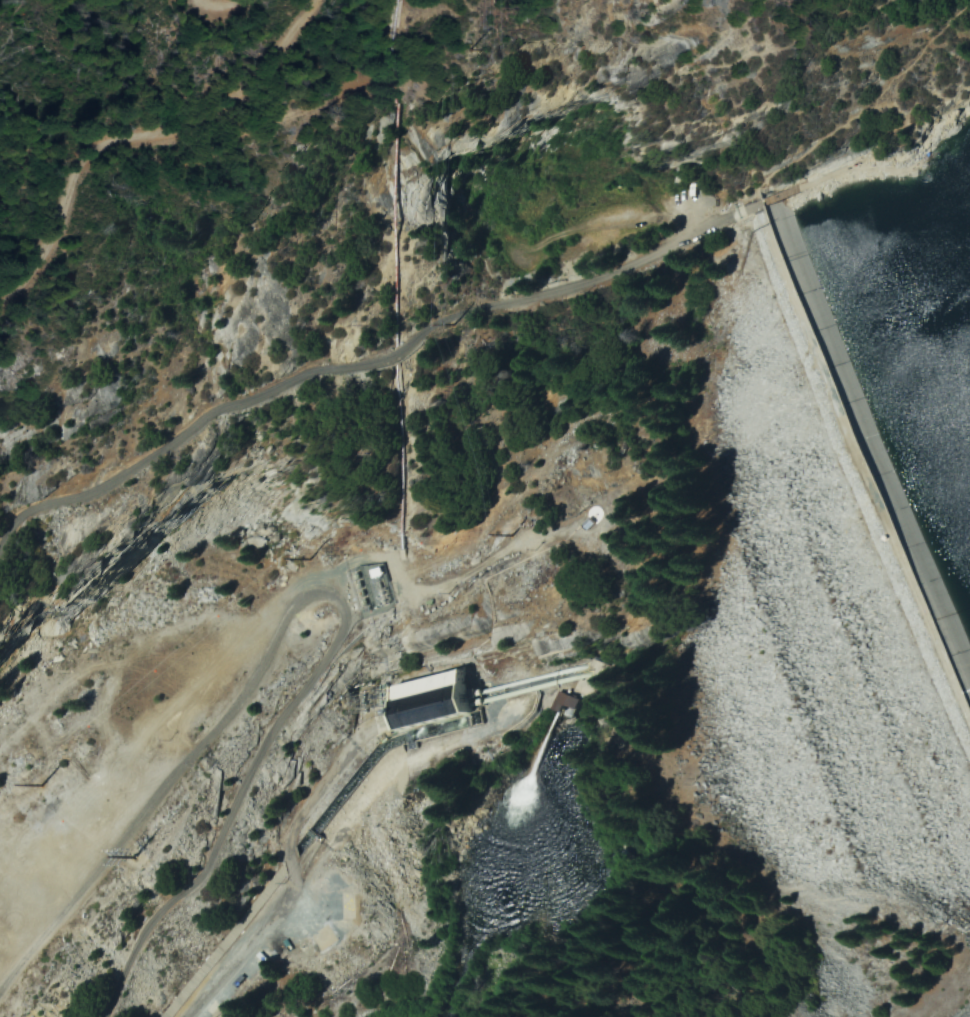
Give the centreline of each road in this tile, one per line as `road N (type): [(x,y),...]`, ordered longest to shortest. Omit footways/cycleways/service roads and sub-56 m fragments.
road 1 (residential): [(91,1016),(320,682),(320,633),(266,639),(195,715),(0,1002)]
road 2 (residential): [(0,508),(193,404),(735,213)]

